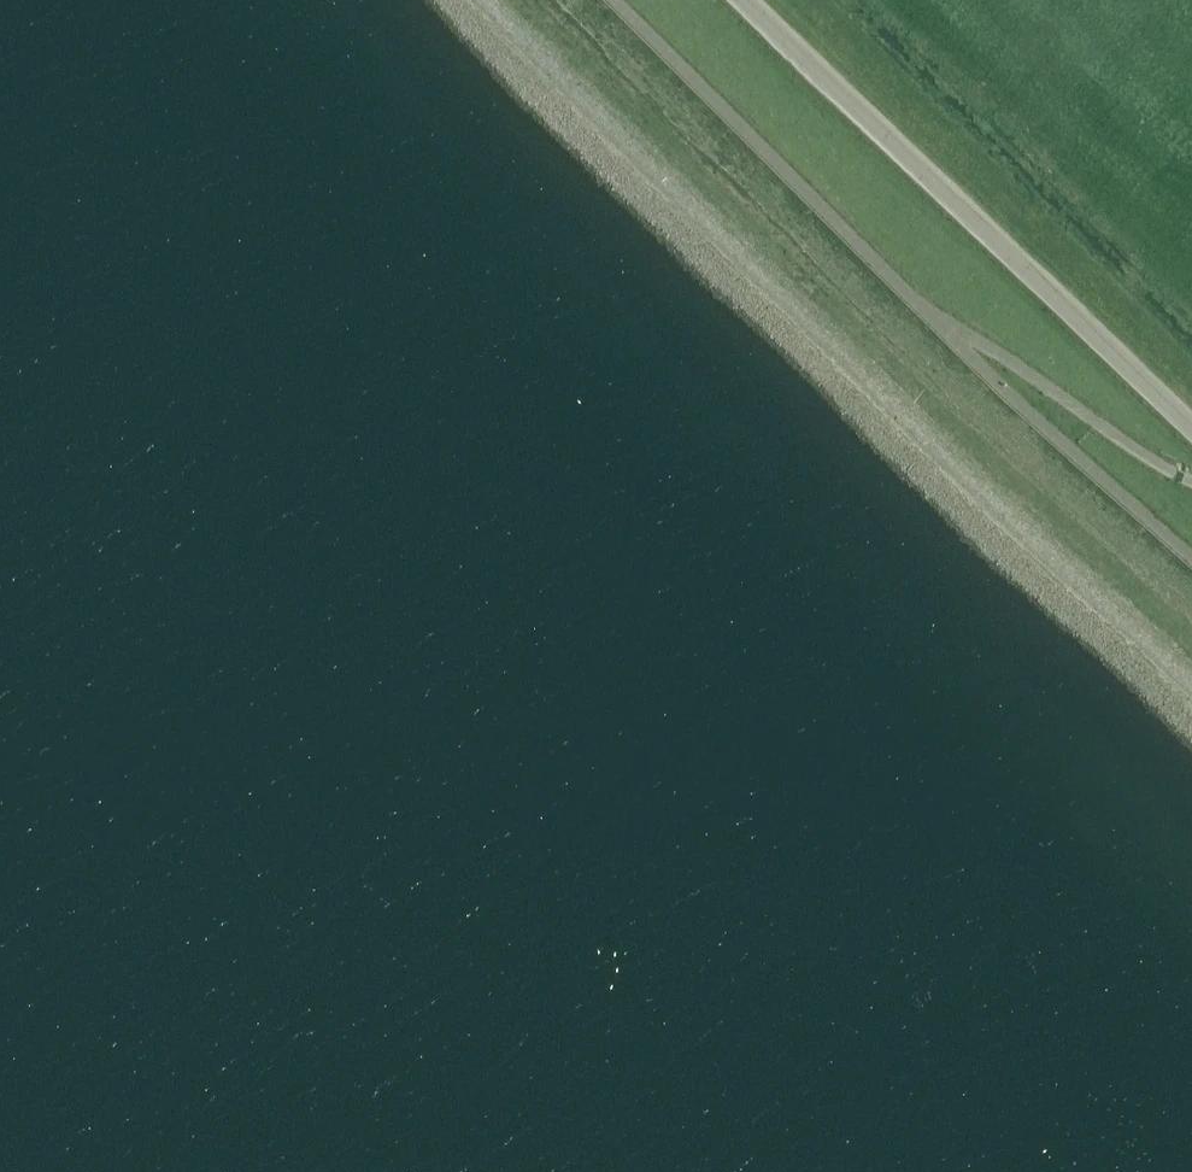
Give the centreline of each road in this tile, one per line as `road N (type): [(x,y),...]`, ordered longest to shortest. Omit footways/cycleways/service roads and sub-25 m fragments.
road 1 (unclassified): [(1191,427),(742,0)]

